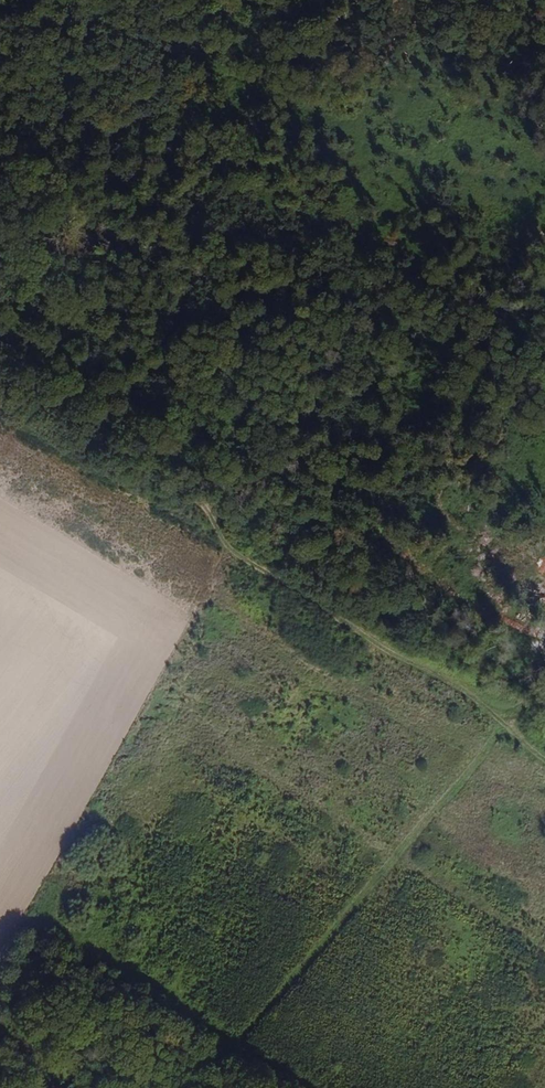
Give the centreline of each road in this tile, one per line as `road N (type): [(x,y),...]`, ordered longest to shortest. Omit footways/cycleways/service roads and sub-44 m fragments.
road 1 (track): [(544,758),(475,700),(233,551),(196,496)]

